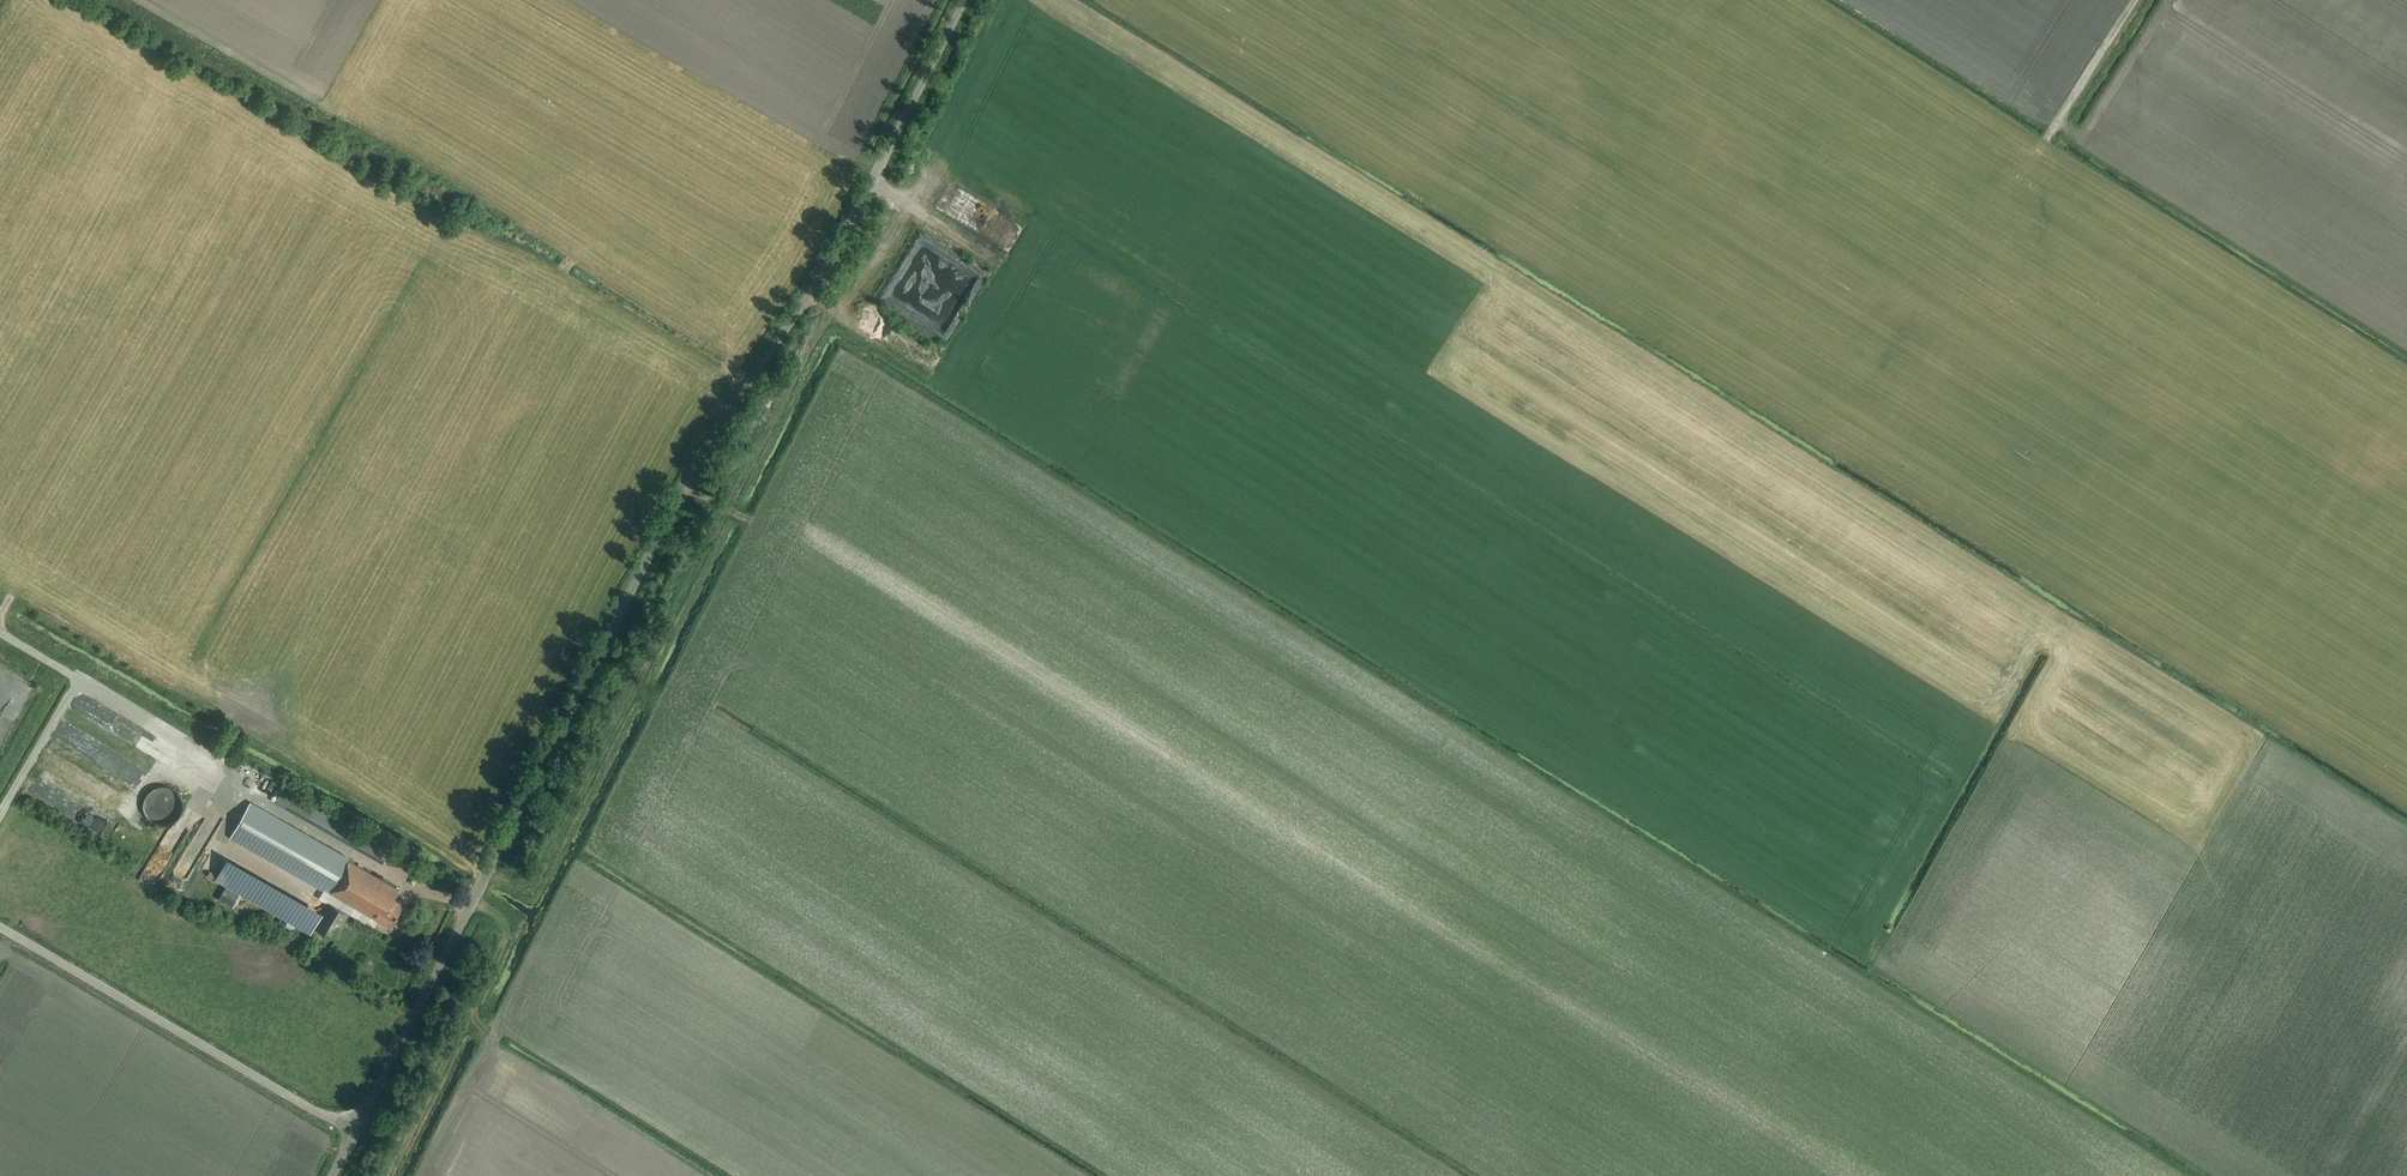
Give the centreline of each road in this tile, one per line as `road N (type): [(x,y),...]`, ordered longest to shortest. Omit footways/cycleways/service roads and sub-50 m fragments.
road 1 (unclassified): [(333,1175),(720,430),(839,245),(965,0)]
road 2 (track): [(2055,124),(2134,0)]

